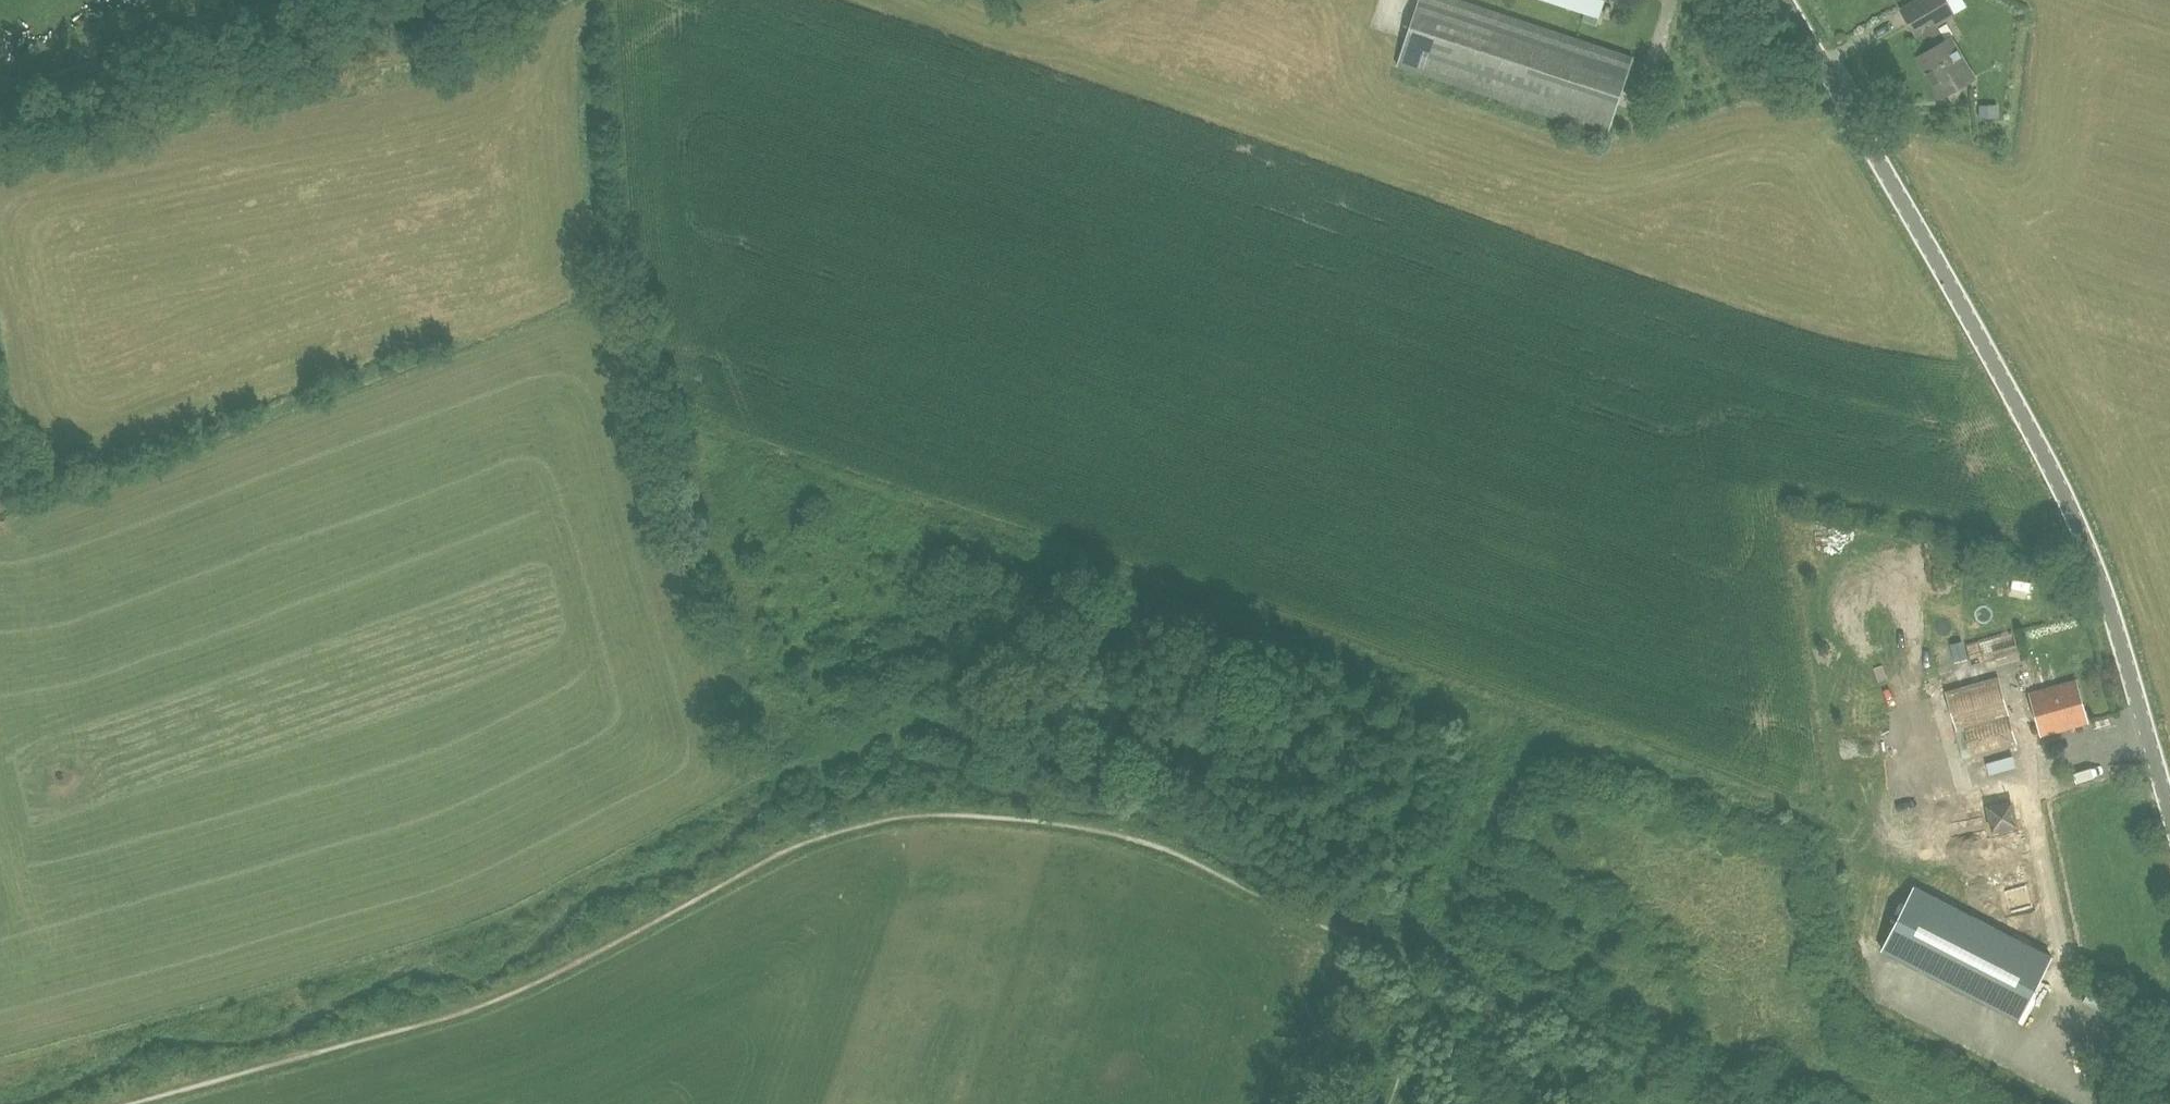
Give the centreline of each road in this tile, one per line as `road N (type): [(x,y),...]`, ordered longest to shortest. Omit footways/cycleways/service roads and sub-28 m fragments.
road 1 (unclassified): [(2169,805),(2084,521),(1789,0)]

